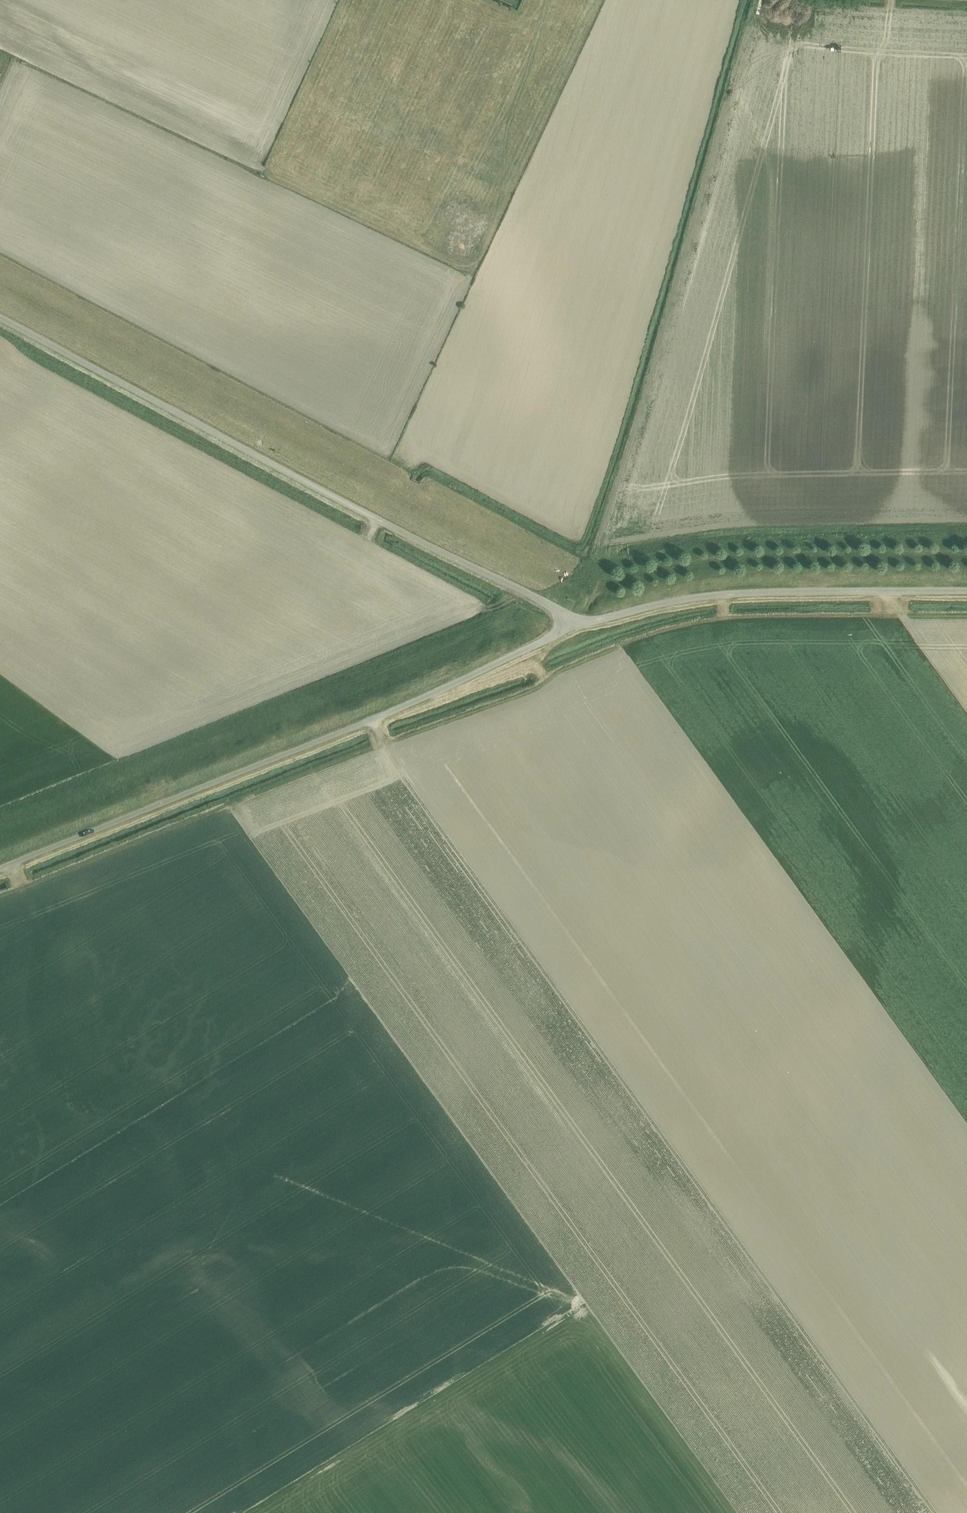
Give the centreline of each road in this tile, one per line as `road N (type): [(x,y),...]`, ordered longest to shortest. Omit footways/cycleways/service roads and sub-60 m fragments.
road 1 (unclassified): [(569,627),(556,608),(310,489),(0,318)]
road 2 (unclassified): [(569,627),(433,693),(0,868)]
road 3 (unclassified): [(966,591),(711,597),(569,627)]

